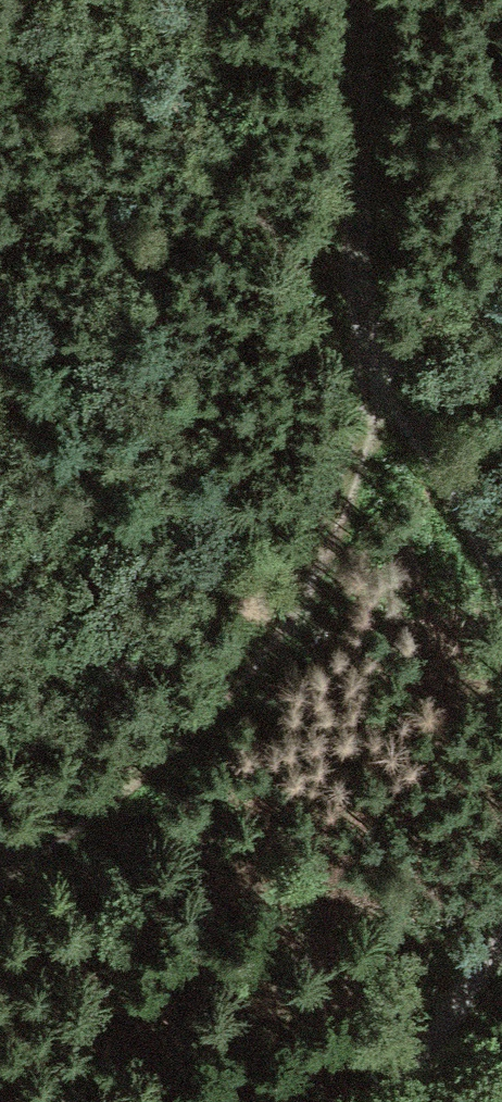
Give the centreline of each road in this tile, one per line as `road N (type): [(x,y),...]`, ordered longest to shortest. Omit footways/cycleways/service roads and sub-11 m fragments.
road 1 (track): [(387,383),(327,535),(261,633),(141,753),(0,867)]
road 2 (track): [(501,589),(387,383),(364,298),(349,194),(350,0)]
road 3 (track): [(399,1101),(501,939)]

